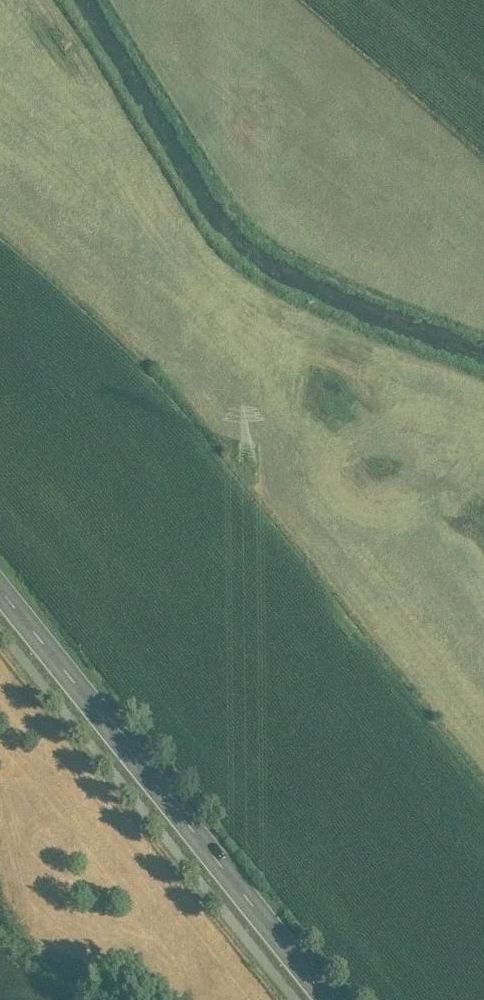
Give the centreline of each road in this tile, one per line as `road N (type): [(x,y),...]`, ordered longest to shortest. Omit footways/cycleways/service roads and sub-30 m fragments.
road 1 (secondary): [(328,999),(0,590)]

